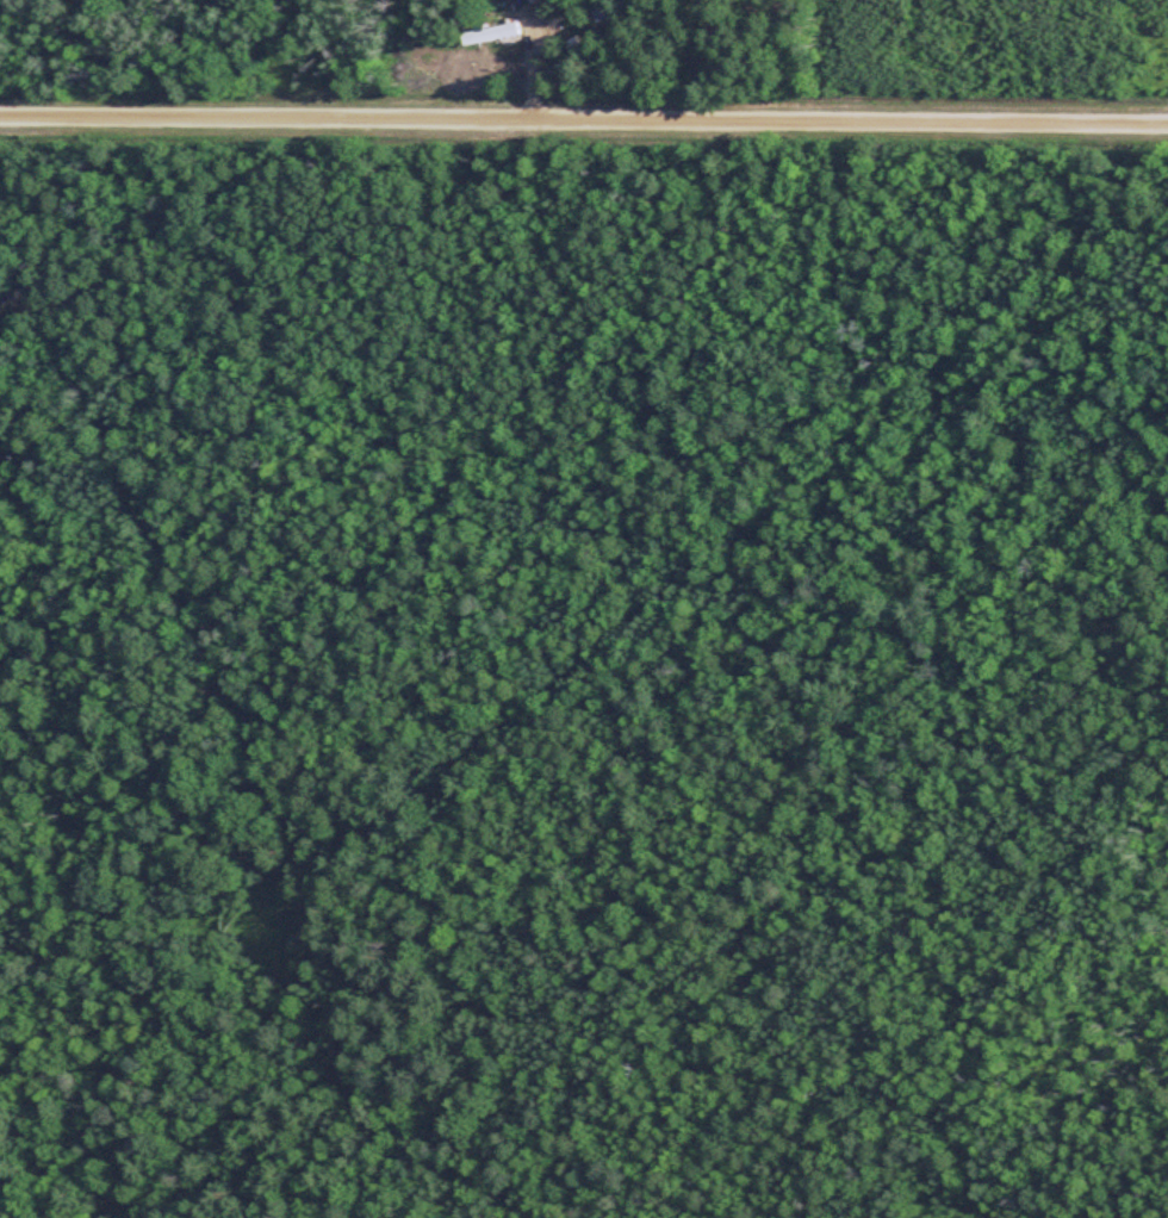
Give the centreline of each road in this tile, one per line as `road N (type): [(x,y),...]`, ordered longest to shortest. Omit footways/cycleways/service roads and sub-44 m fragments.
road 1 (residential): [(1167,127),(0,122)]

